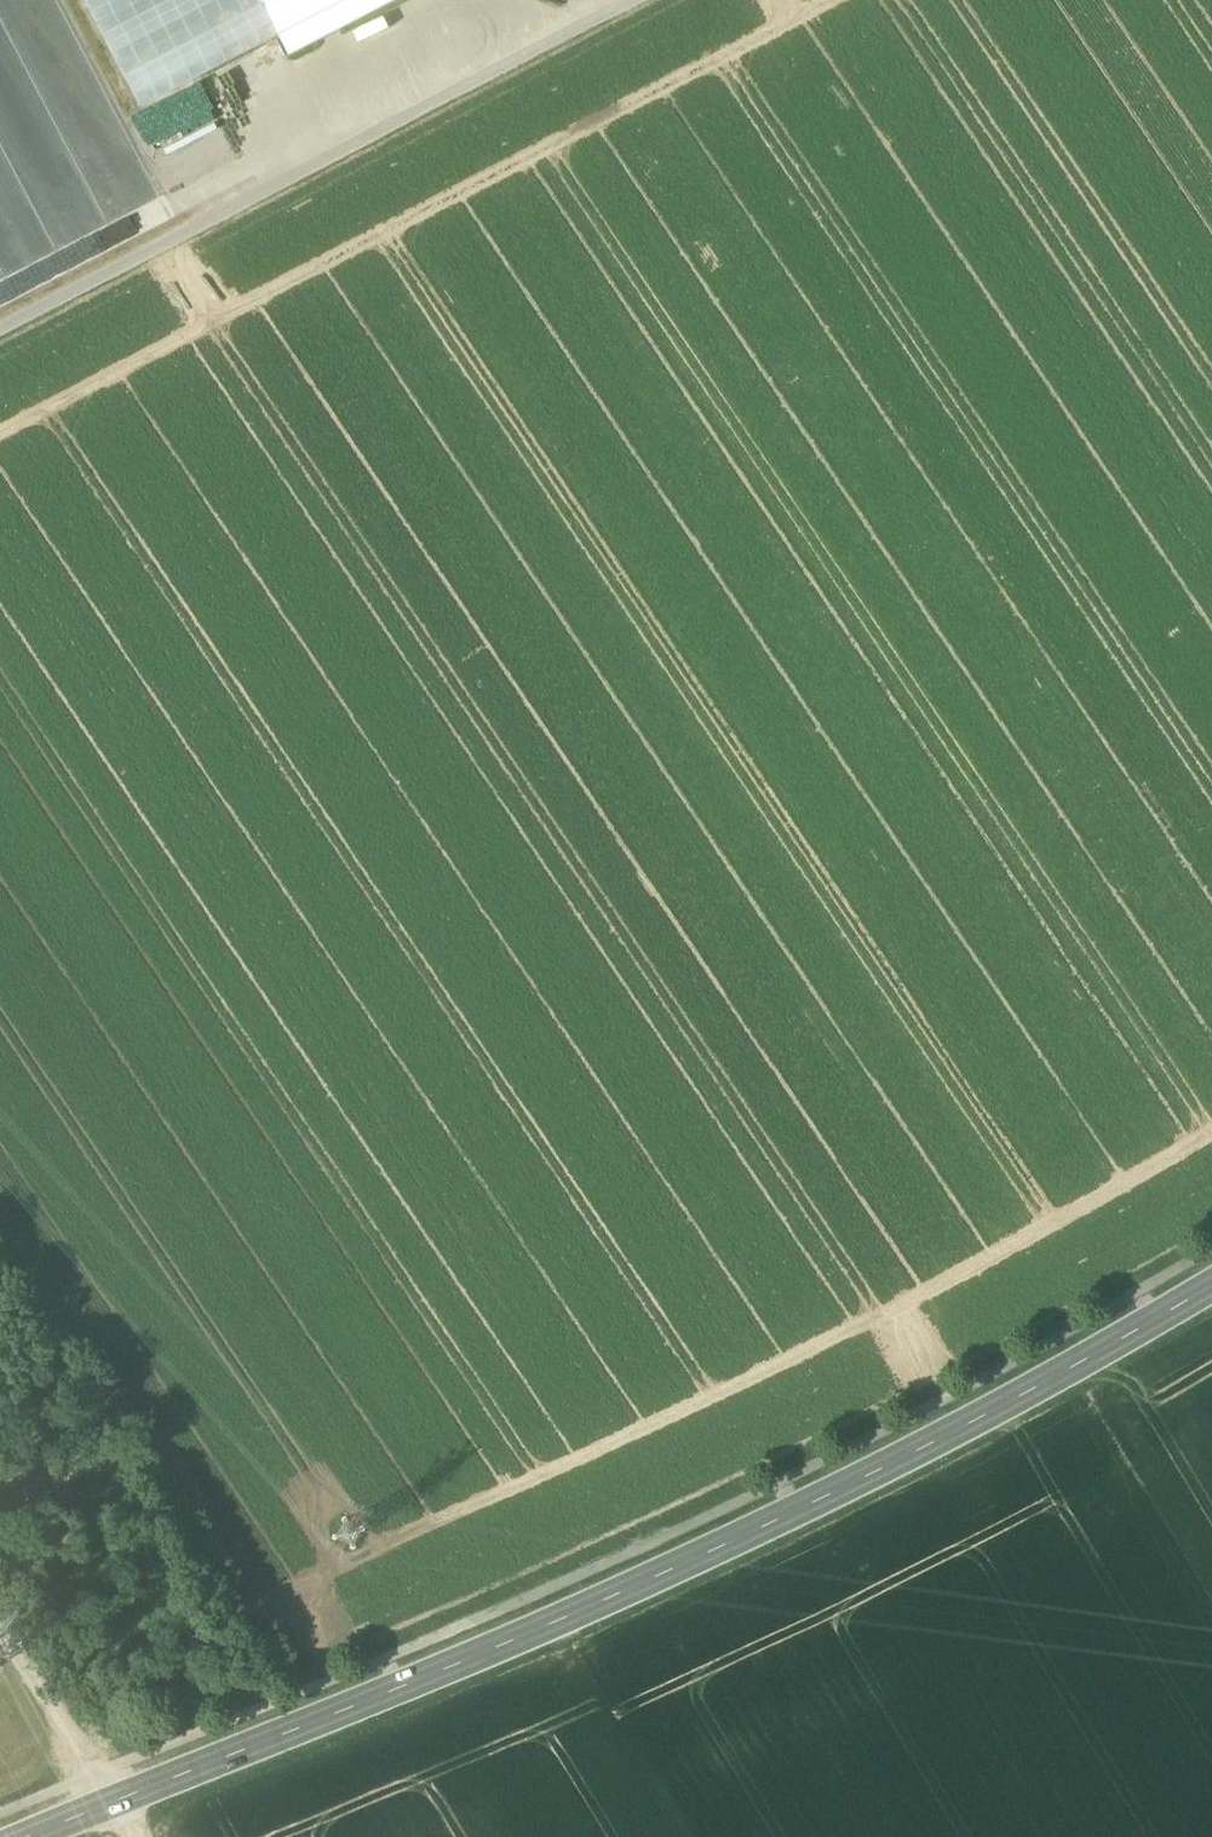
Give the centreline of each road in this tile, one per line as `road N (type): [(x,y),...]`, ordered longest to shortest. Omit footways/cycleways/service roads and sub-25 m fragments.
road 1 (tertiary): [(31,1836),(650,1579),(912,1456),(1211,1285)]
road 2 (track): [(634,0),(0,329)]
road 3 (track): [(136,1836),(0,1632)]

